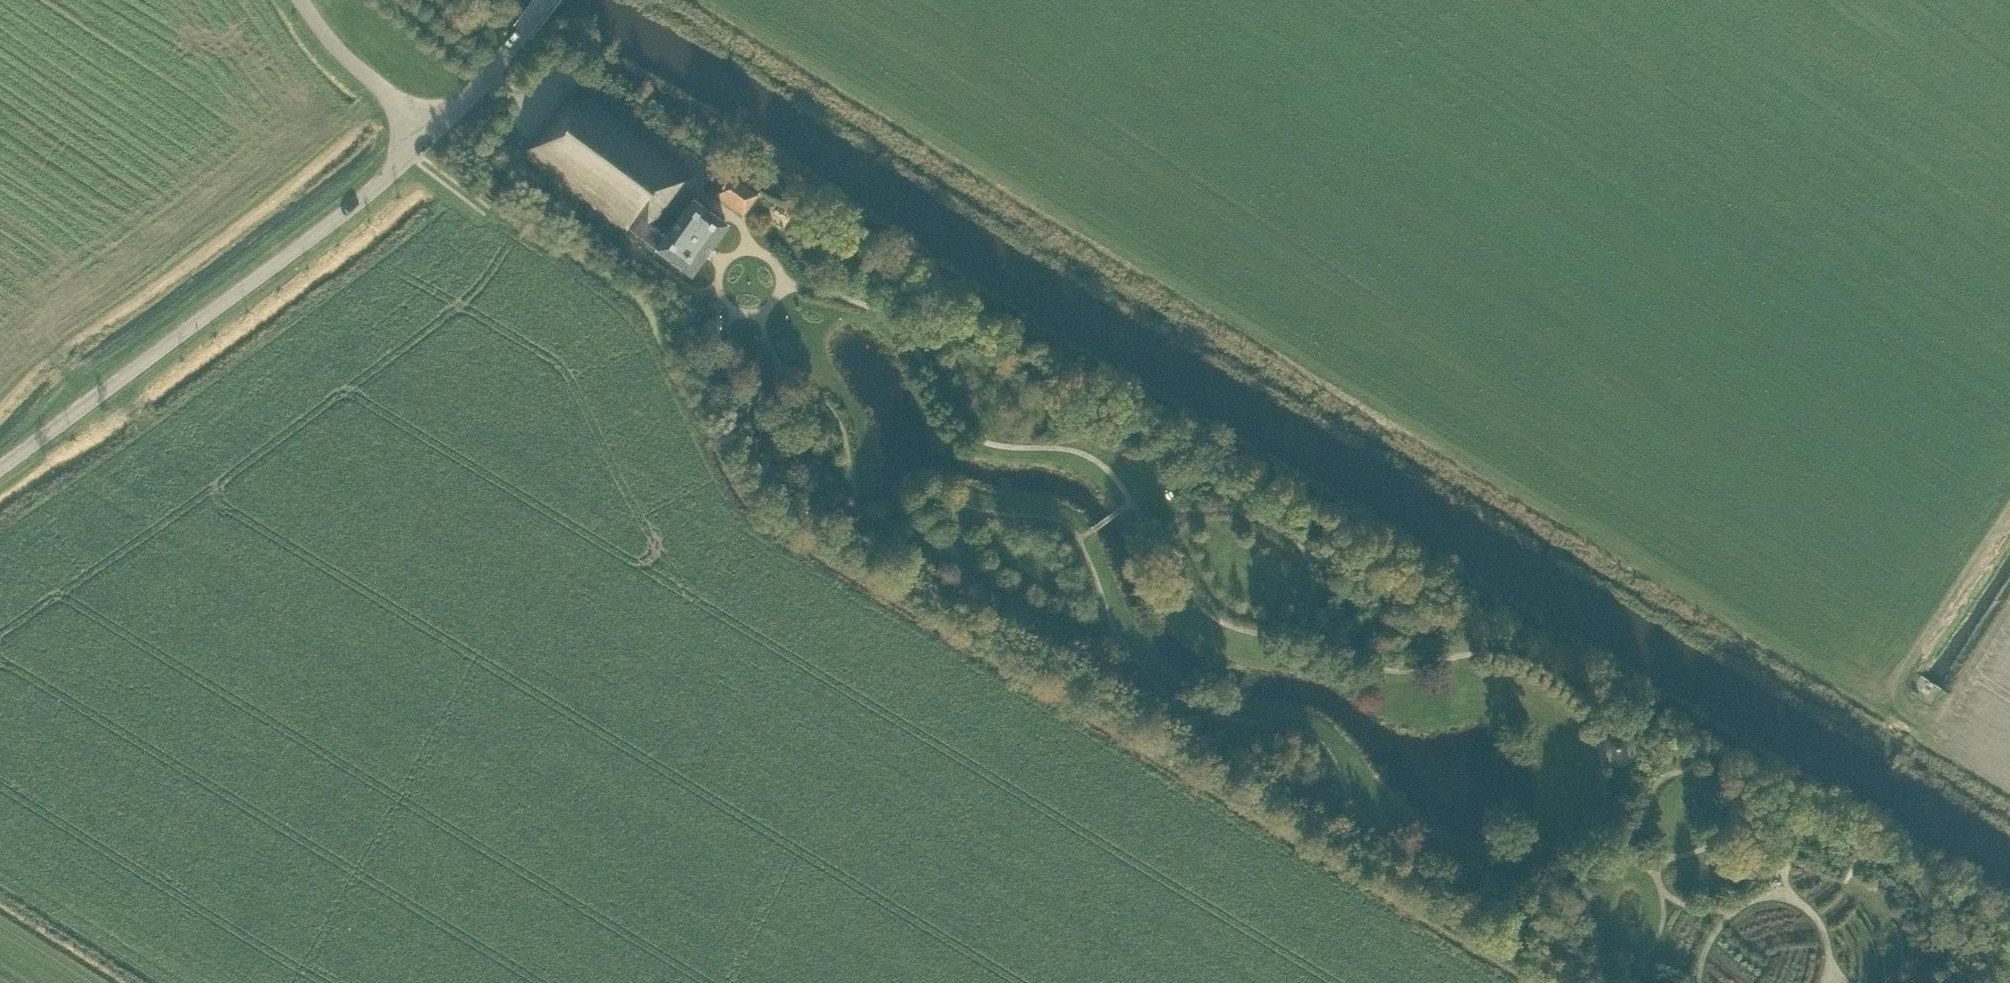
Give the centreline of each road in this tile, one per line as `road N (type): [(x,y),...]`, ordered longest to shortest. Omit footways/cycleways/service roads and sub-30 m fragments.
road 1 (unclassified): [(0,470),(365,198),(435,133)]
road 2 (unclassified): [(435,133),(349,63),(299,0)]
road 3 (unclassified): [(435,133),(547,0)]

